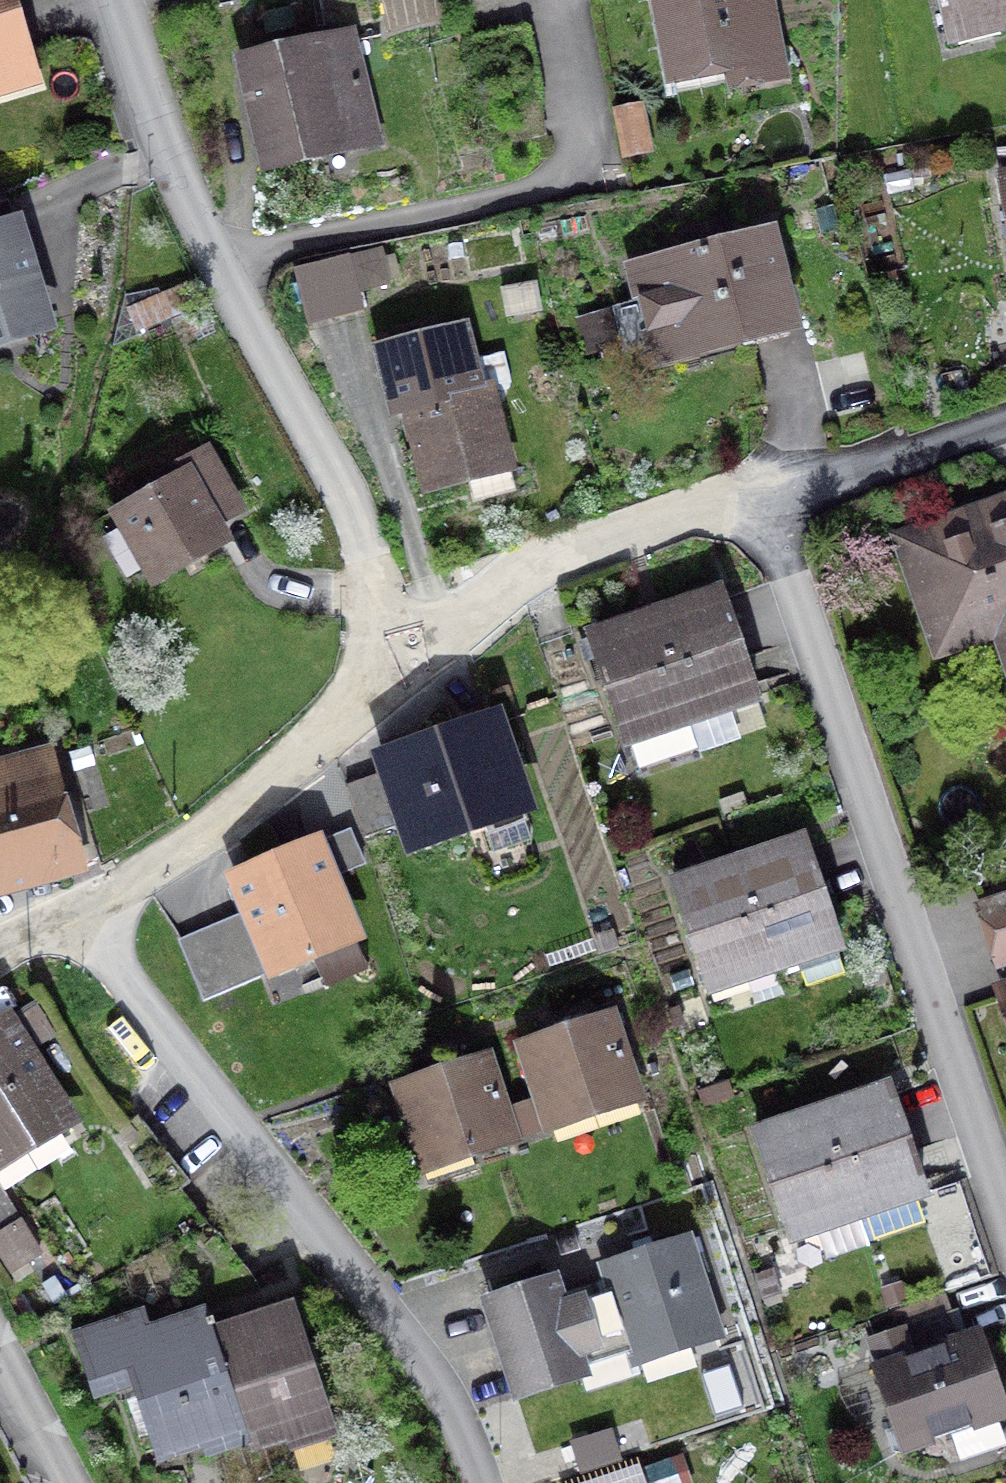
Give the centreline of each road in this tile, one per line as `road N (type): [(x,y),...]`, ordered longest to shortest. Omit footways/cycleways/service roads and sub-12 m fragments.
road 1 (residential): [(1005,1214),(760,492)]
road 2 (residential): [(86,889),(299,1164),(459,1401),(494,1482)]
road 3 (residential): [(213,256),(552,188),(588,161),(560,0)]
road 4 (residential): [(213,256),(349,493),(404,667)]
road 5 (residential): [(760,492),(532,565),(404,667)]
road 6 (residential): [(404,667),(279,767),(86,889)]
road 7 (residential): [(118,0),(148,106),(213,256)]
road 8 (residential): [(760,492),(1005,412)]
road 9 (residential): [(0,1333),(82,1482)]

